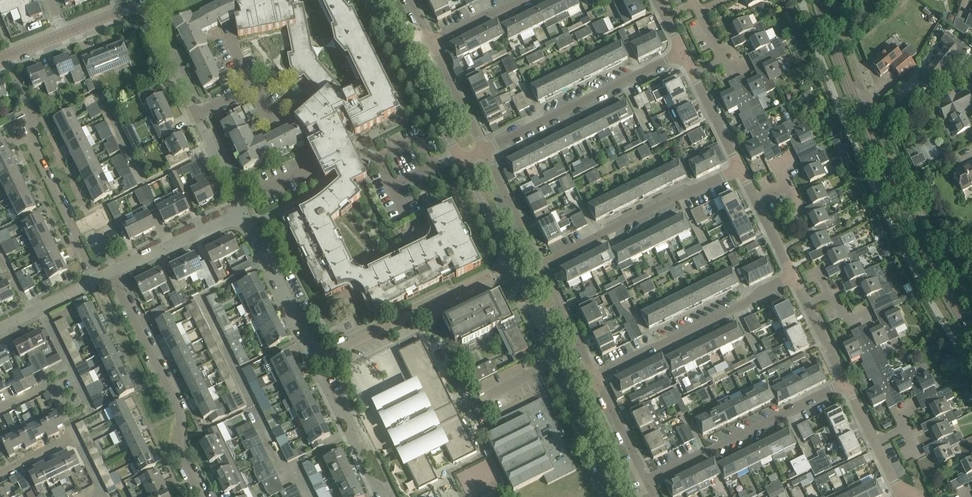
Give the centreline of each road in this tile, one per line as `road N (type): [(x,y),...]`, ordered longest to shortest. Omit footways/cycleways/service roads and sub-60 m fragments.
road 1 (secondary): [(971,335),(867,134),(820,0)]
road 2 (residential): [(92,282),(37,151),(34,114),(7,54)]
road 3 (residential): [(201,496),(180,452),(182,417),(115,271)]
road 4 (residential): [(594,376),(794,280)]
road 5 (residential): [(543,266),(740,168)]
road 6 (residential): [(648,483),(847,390)]
road 7 (residential): [(487,147),(683,52)]
road 8 (residential): [(316,358),(510,268)]
road 9 (residential): [(614,496),(539,319)]
road 10 (residential): [(459,161),(372,0)]
road 11 (residential): [(316,358),(245,212)]
road 12 (residential): [(391,496),(375,487),(355,429),(316,358)]
road 13 (residential): [(115,271),(245,212)]
road 14 (residential): [(543,266),(487,147)]
road 15 (residential): [(195,114),(138,5)]
road 16 (residential): [(648,483),(594,376)]

